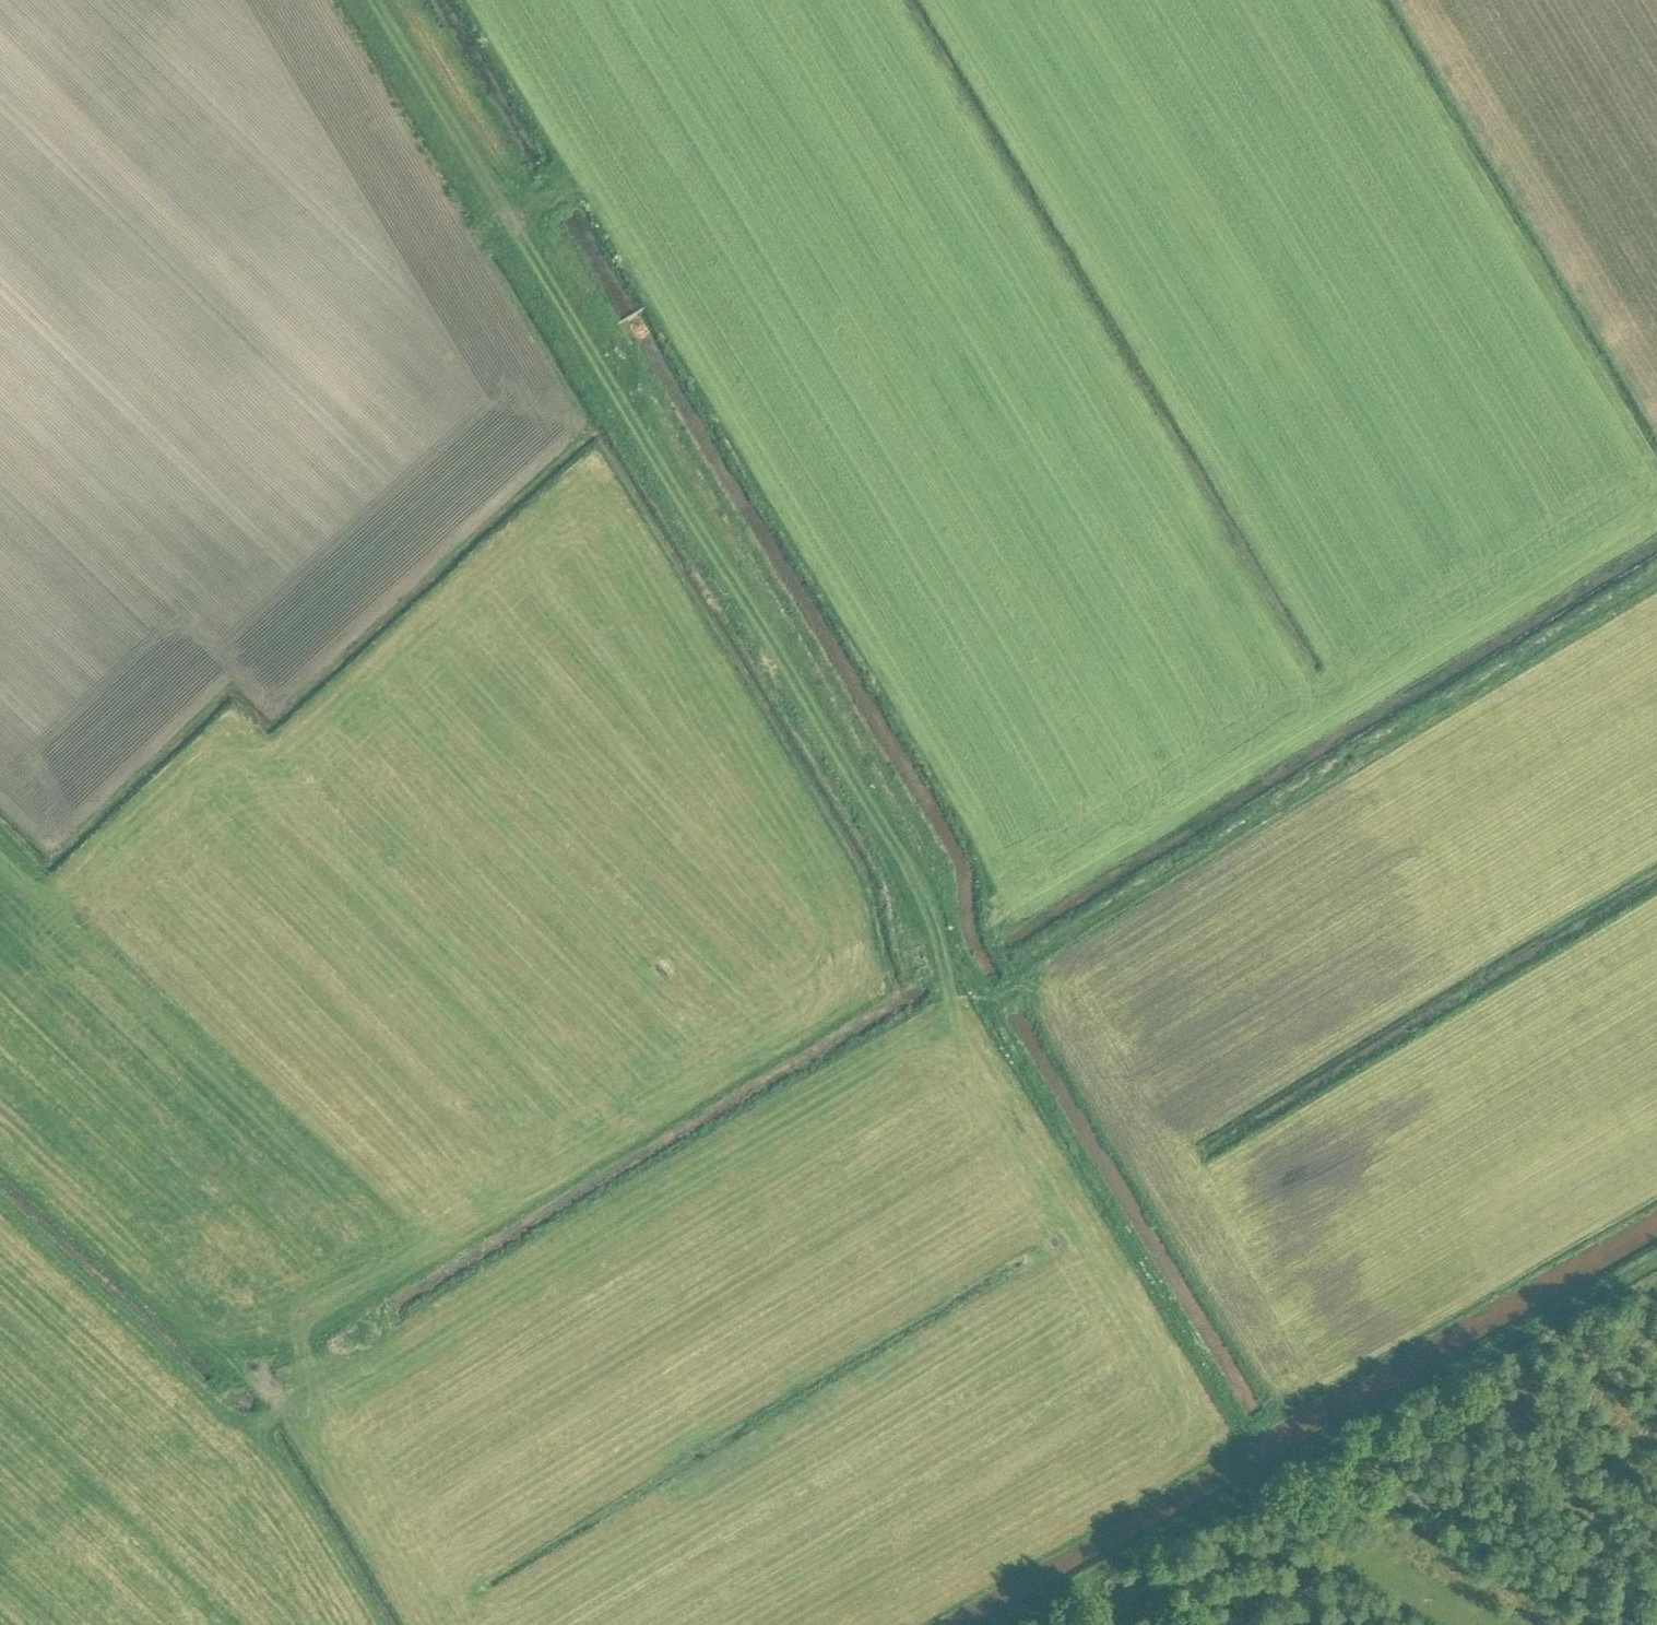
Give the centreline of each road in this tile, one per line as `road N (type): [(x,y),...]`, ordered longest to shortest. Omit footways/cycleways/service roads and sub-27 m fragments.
road 1 (track): [(1110,1611),(1111,1570),(1124,1554),(1656,1257)]
road 2 (track): [(1102,1624),(1115,1602),(1190,1559),(1264,1536),(1346,1557),(1469,1624)]

